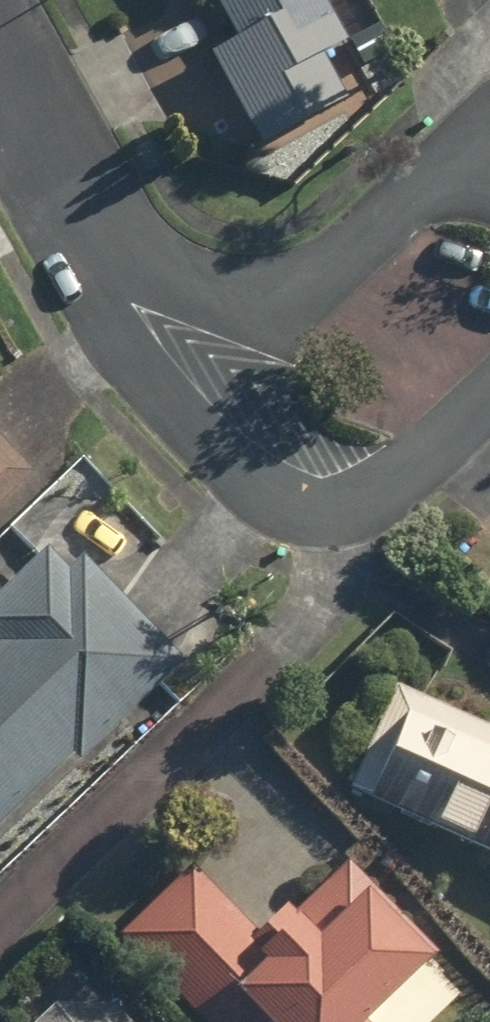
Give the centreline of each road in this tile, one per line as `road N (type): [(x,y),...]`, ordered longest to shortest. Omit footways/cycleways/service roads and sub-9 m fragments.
road 1 (residential): [(489,389),(377,493),(348,504),(285,503),(259,489),(110,329),(69,211)]
road 2 (residential): [(69,211),(149,271),(265,303),(296,292),(462,153),(489,151)]
road 3 (residential): [(0,80),(69,211)]

